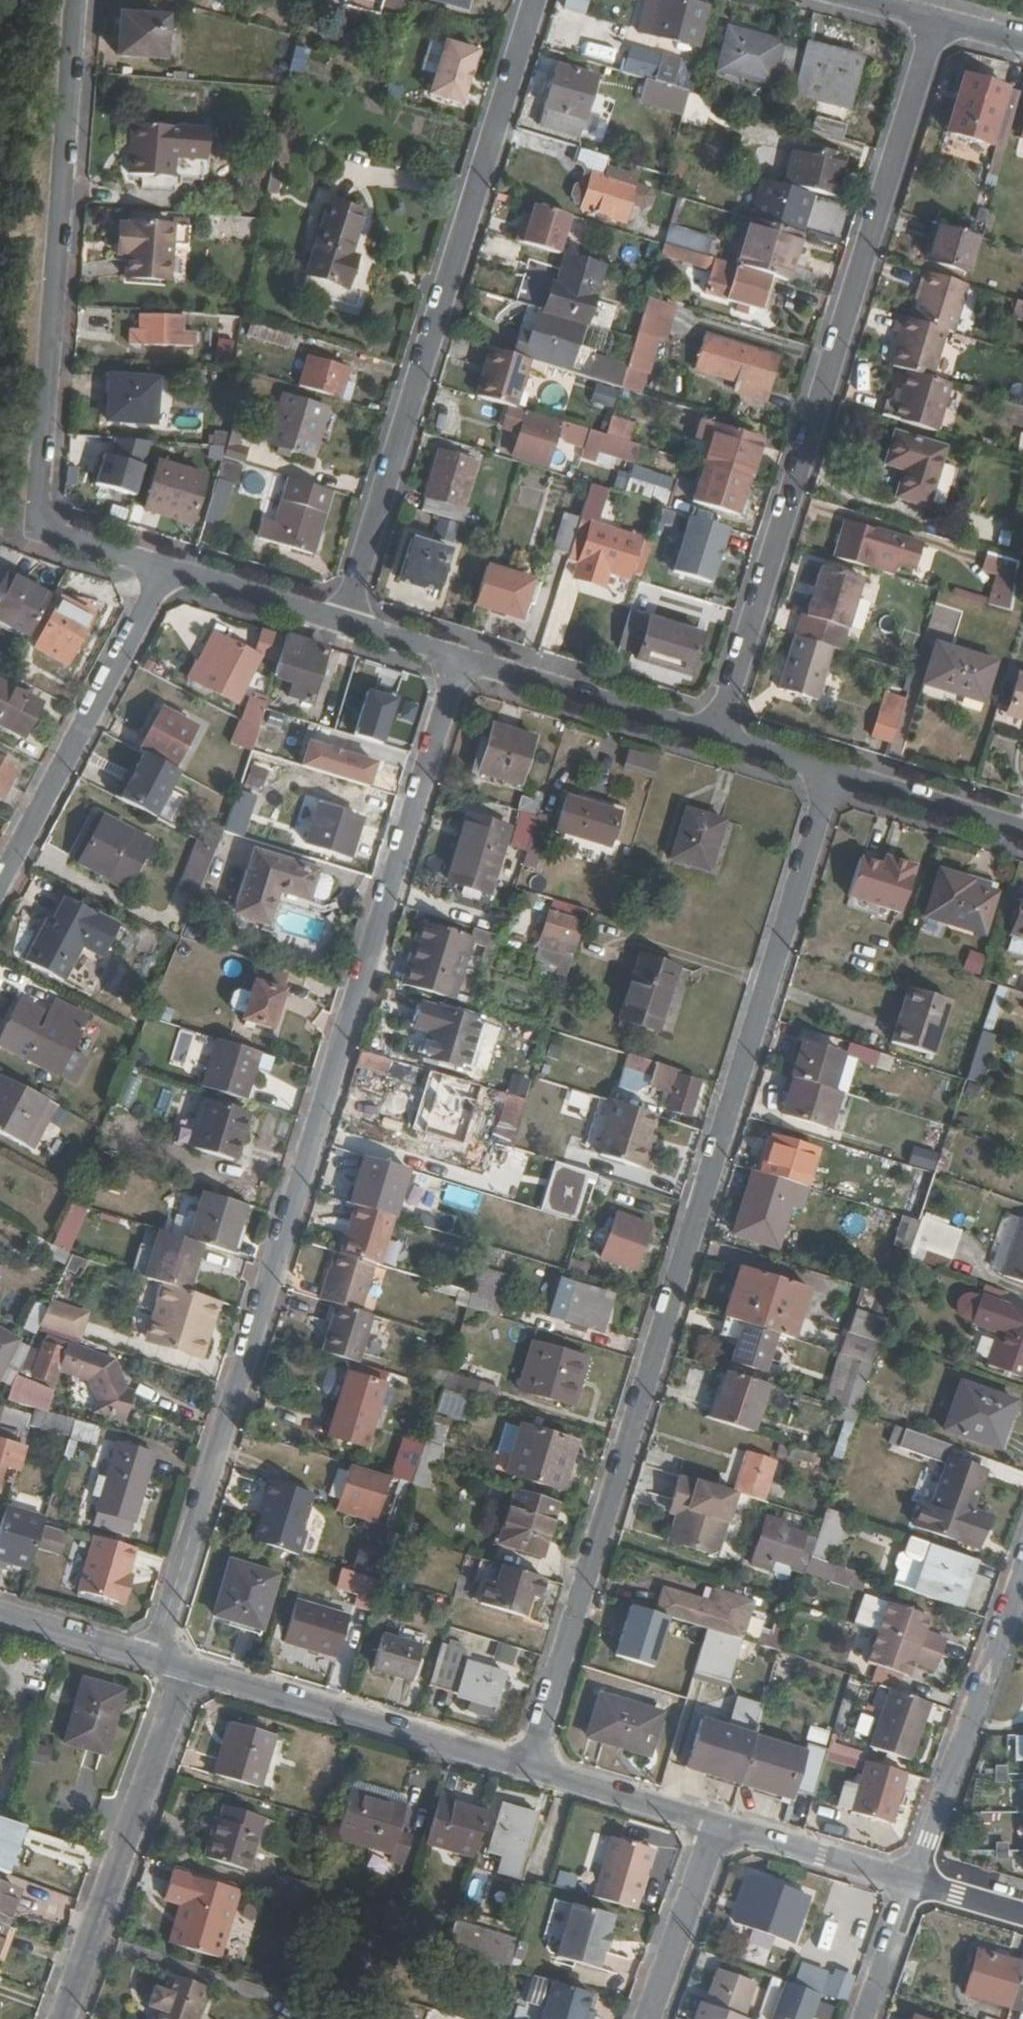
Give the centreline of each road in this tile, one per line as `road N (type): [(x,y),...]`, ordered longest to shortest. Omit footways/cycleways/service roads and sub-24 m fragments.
road 1 (residential): [(154,1658),(461,660)]
road 2 (residential): [(525,1768),(828,772)]
road 3 (residential): [(719,739),(937,20)]
road 4 (residential): [(535,0),(342,624)]
road 5 (residential): [(34,529),(76,0)]
road 6 (residential): [(188,1668),(63,2018)]
road 7 (residential): [(0,884),(168,570)]
road 8 (residential): [(188,1668),(525,1768)]
road 9 (residential): [(913,1882),(1022,1573)]
road 10 (residential): [(461,660),(719,739)]
road 11 (residential): [(715,1825),(913,1882)]
road 12 (residential): [(715,1825),(646,2018)]
road 13 (residential): [(828,772),(1022,831)]
road 14 (residential): [(525,1768),(715,1825)]
road 15 (residential): [(168,570),(342,624)]
road 16 (residential): [(0,1613),(154,1658)]
road 17 (residential): [(863,2018),(913,1882)]
road 18 (residential): [(34,529),(168,570)]
road 19 (residential): [(342,624),(461,660)]

